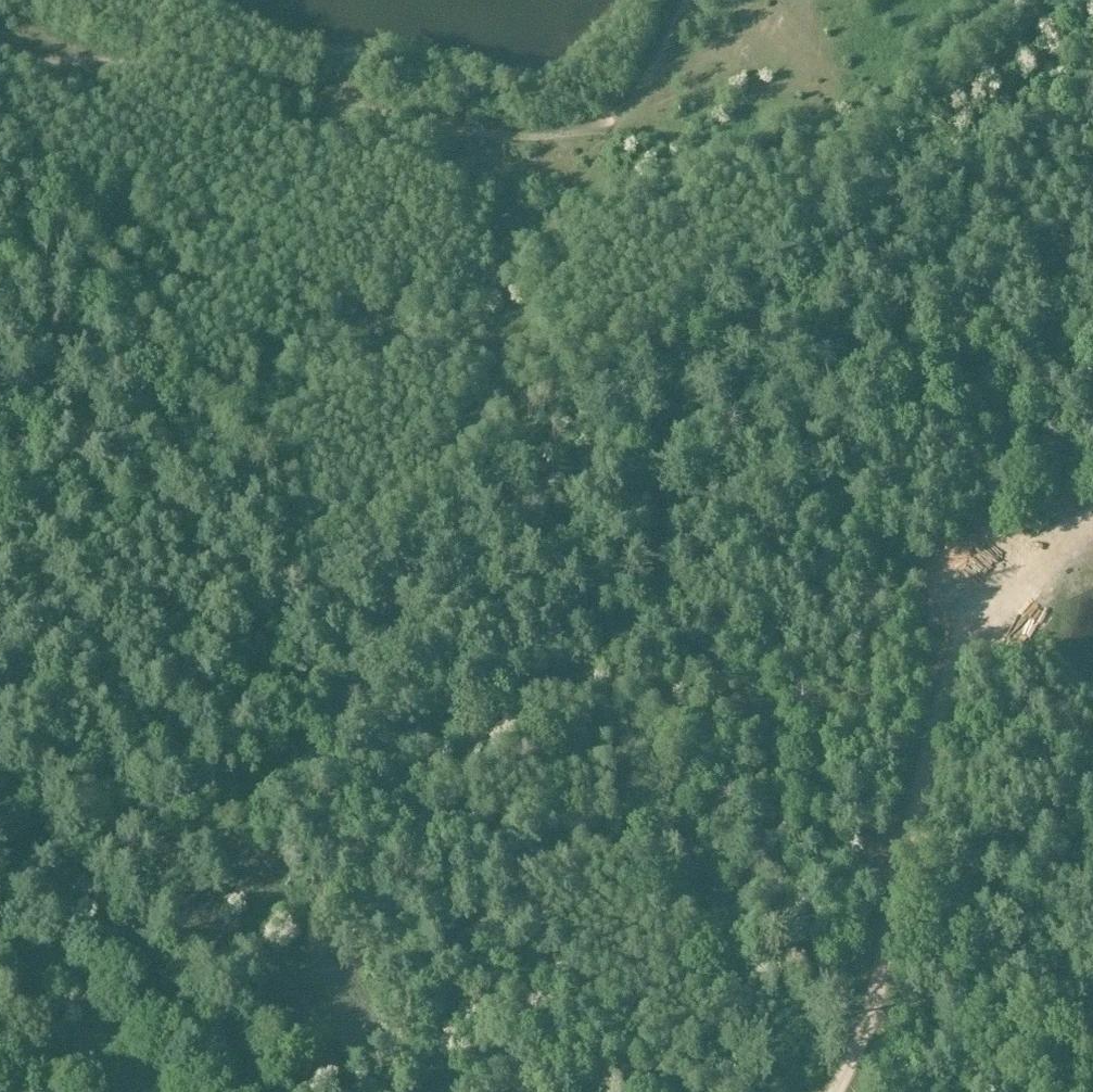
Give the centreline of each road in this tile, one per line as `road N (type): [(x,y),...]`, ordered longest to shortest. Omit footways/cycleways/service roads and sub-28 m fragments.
road 1 (track): [(834,1091),(868,1006),(929,744),(976,622),(1025,564),(1092,528)]
road 2 (track): [(802,0),(731,72),(621,119),(600,120)]

